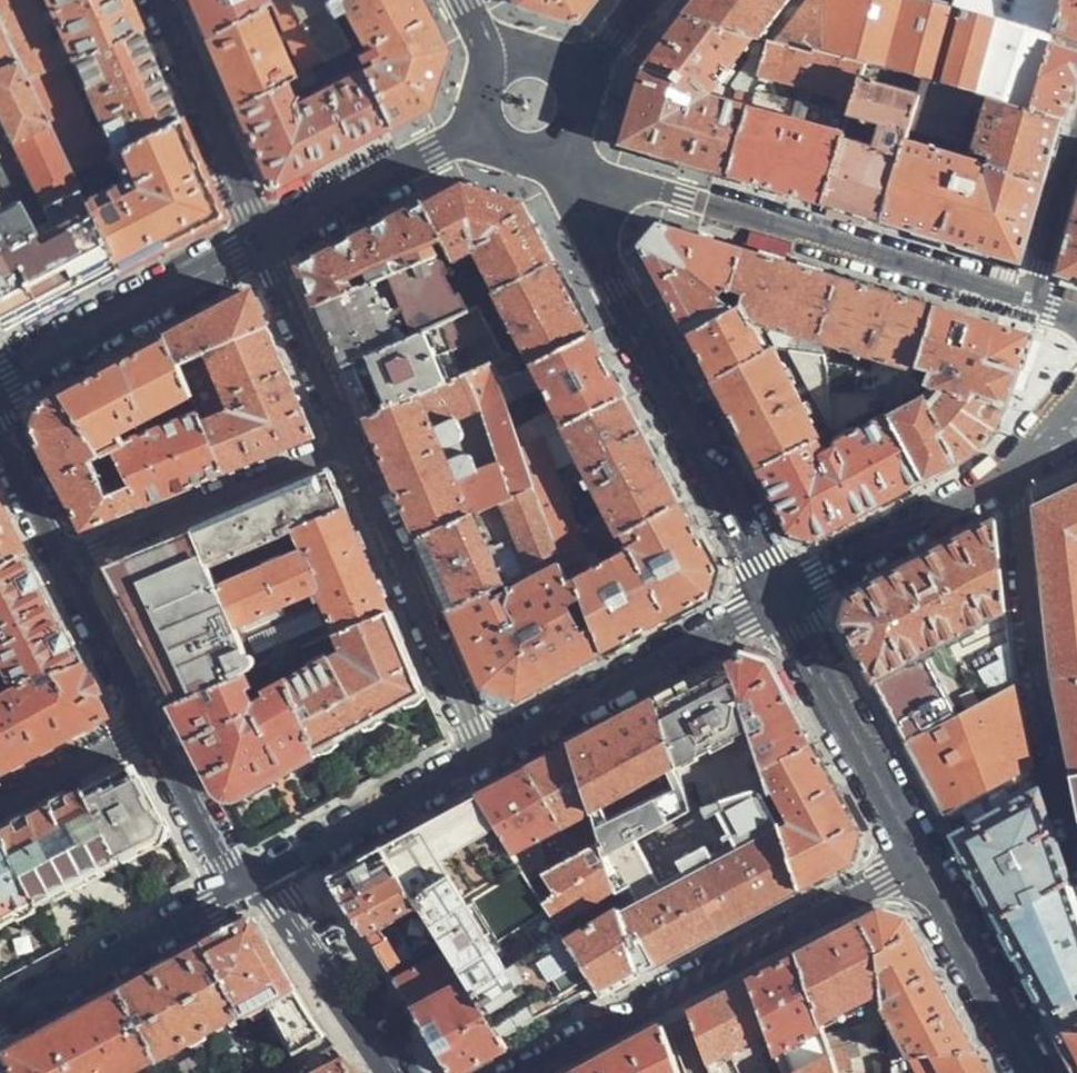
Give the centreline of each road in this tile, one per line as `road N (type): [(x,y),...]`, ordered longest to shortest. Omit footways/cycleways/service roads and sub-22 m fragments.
road 1 (residential): [(778,598),(553,155)]
road 2 (residential): [(569,144),(606,177),(1034,299)]
road 3 (residential): [(526,1072),(923,858)]
road 4 (residential): [(1076,850),(1059,796),(1032,649),(1012,469)]
road 5 (residential): [(354,444),(482,759)]
road 6 (residential): [(778,598),(482,759)]
road 7 (residential): [(354,444),(69,566)]
road 8 (residential): [(266,239),(0,384)]
road 9 (residential): [(923,858),(778,598)]
road 10 (residential): [(251,884),(0,1020)]
road 11 (residential): [(1012,469),(778,598)]
road 12 (residential): [(482,759),(251,884)]
road 13 (residential): [(162,0),(266,239)]
road 14 (residential): [(481,122),(266,239)]
road 15 (residential): [(1037,1072),(923,858)]
road 16 (residential): [(391,1072),(274,904),(251,884)]
road 17 (residential): [(266,239),(354,444)]
road 18 (residential): [(251,884),(222,864),(150,729)]
road 19 (residential): [(150,729),(69,566)]
road 20 (residential): [(0,809),(150,729)]
road 21 (residential): [(1076,145),(1034,299)]
road 22 (residential): [(69,566),(0,433)]

